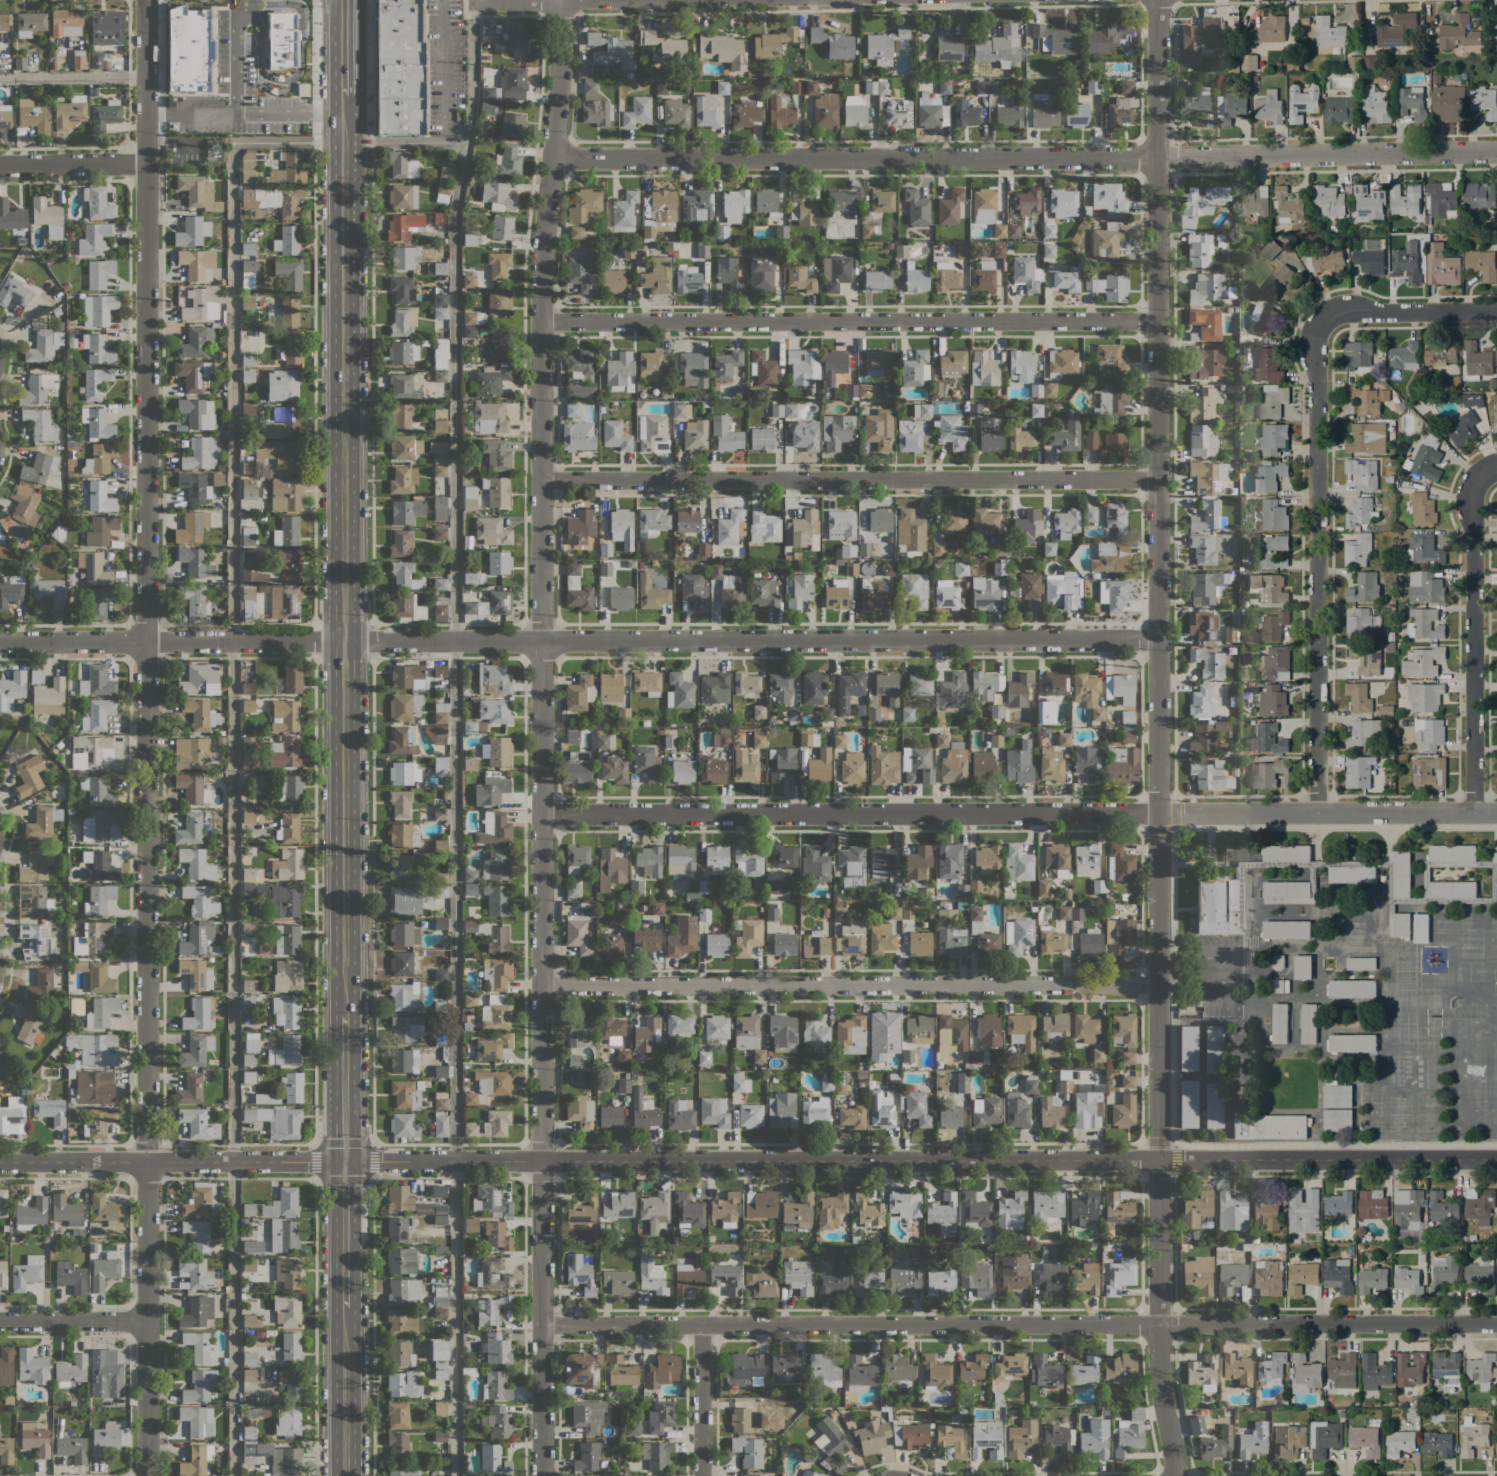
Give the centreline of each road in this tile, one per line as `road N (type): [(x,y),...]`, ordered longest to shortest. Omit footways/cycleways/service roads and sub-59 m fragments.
road 1 (tertiary): [(1496,1158),(0,1160)]
road 2 (tertiary): [(1175,1475),(1158,1324),(1157,0)]
road 3 (residential): [(541,1475),(541,322),(559,0)]
road 4 (residential): [(147,1475),(145,0)]
road 5 (residential): [(1162,641),(0,641)]
road 6 (residential): [(1496,1323),(540,1326)]
road 7 (residential): [(1496,813),(541,813)]
road 8 (residential): [(1496,151),(551,158)]
road 9 (primary): [(344,1016),(343,95)]
road 10 (residential): [(1162,481),(541,480)]
road 11 (residential): [(1159,323),(541,322)]
road 12 (residential): [(1158,983),(541,985)]
road 13 (residential): [(1317,811),(1318,315)]
road 14 (residential): [(1474,812),(1480,475)]
road 15 (residential): [(1496,312),(1318,315)]
road 16 (primary): [(344,1475),(344,1307)]
road 17 (residential): [(635,0),(472,3)]
road 18 (residential): [(702,1475),(702,1325)]
road 19 (primary): [(344,1307),(345,1160)]
road 20 (residential): [(146,1319),(0,1319)]
road 21 (residential): [(145,162),(0,164)]
road 22 (primary): [(345,1160),(344,1016)]

